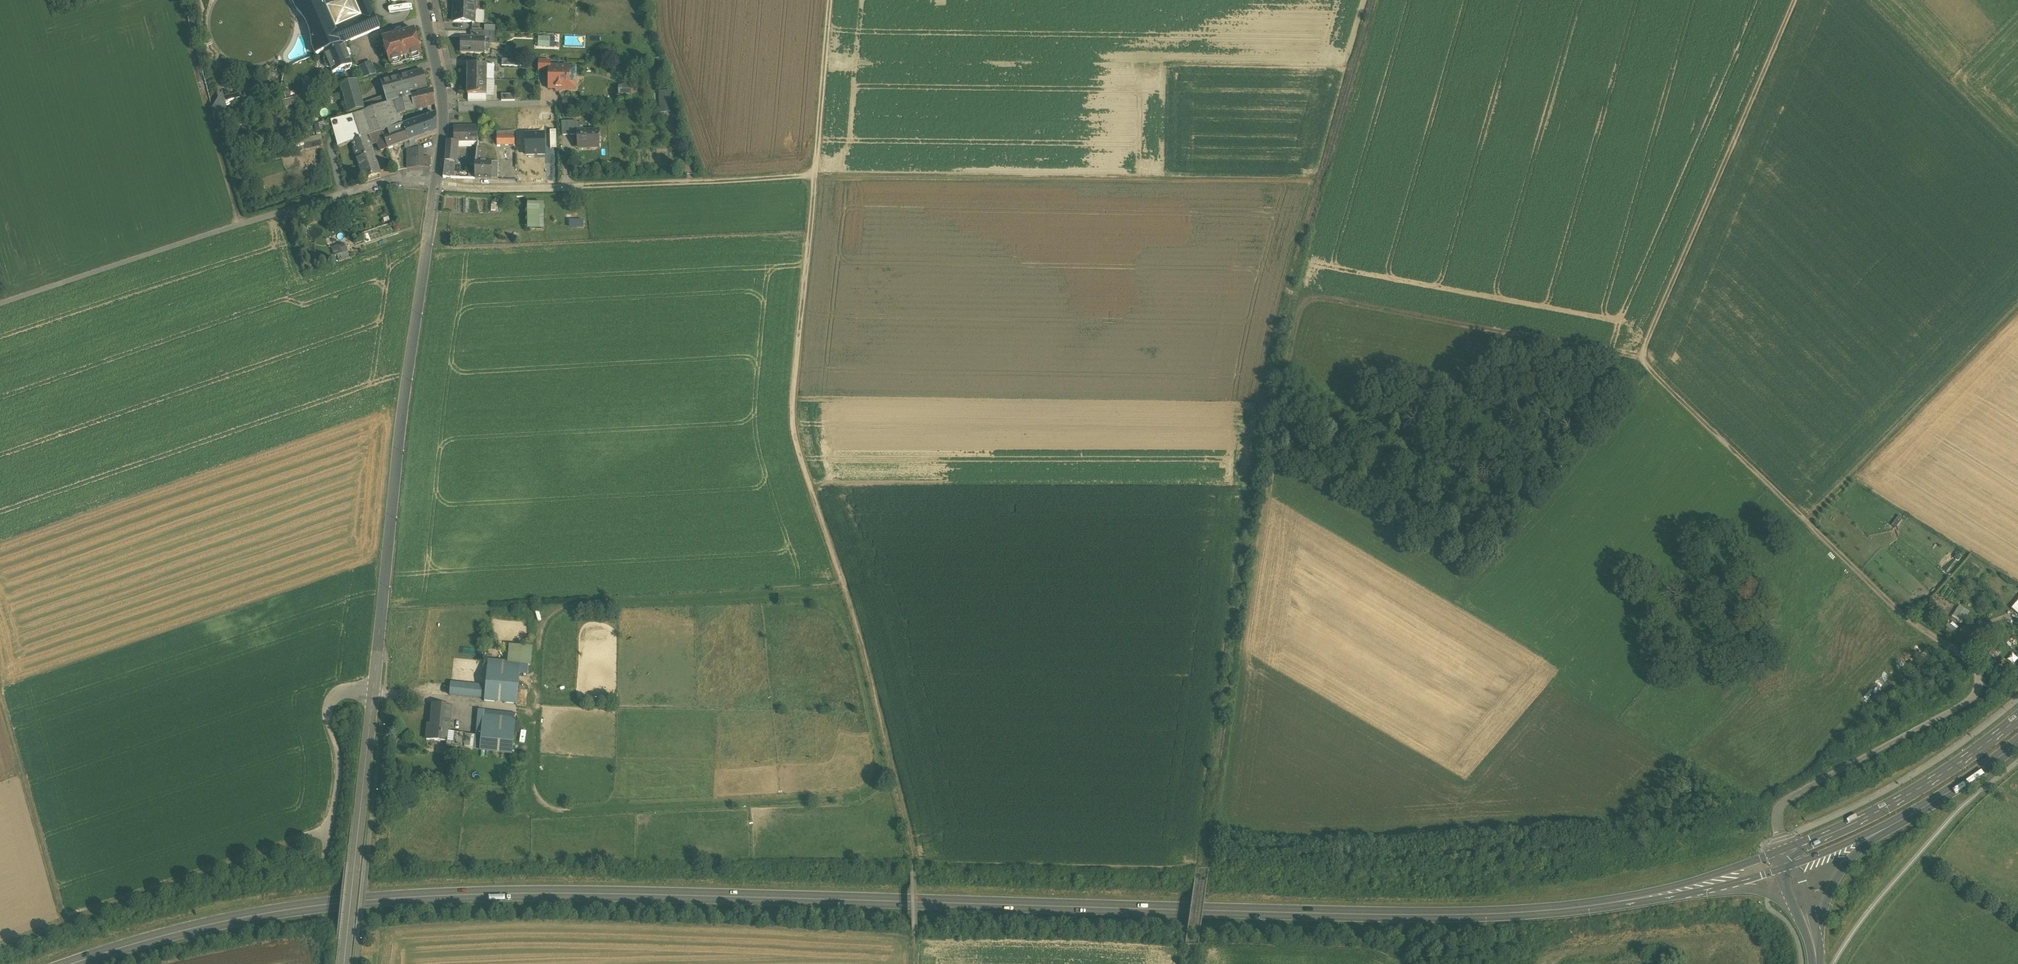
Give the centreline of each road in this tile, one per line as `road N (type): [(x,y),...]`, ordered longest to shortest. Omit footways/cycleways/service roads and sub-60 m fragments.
road 1 (primary): [(70,963),(284,909),(468,893),(1459,912),(1611,903)]
road 2 (tertiary): [(346,963),(404,405),(436,184)]
road 3 (track): [(1783,850),(1778,817),(1787,800),(1970,700),(1979,676),(1814,530),(1641,359)]
road 4 (track): [(815,176),(794,438),(855,623),(913,869)]
road 5 (track): [(1244,651),(1298,295),(1641,359)]
road 6 (track): [(815,176),(1315,184)]
road 7 (residential): [(436,184),(383,180),(0,305)]
road 8 (track): [(1641,359),(1794,0)]
road 9 (track): [(0,945),(329,831)]
road 10 (track): [(2017,322),(1814,530)]
road 11 (primary): [(2017,716),(1889,802),(1783,850)]
road 12 (track): [(815,176),(567,187)]
road 13 (track): [(0,692),(65,920)]
road 14 (track): [(325,861),(339,765),(328,712),(341,693),(376,691)]
road 15 (tertiary): [(436,184),(445,106),(422,0)]
road 16 (primary): [(1783,850),(1611,903)]
road 17 (track): [(831,0),(815,176)]
road 18 (primary): [(1893,822),(2017,741)]
road 19 (tertiary): [(1819,942),(1833,884),(1893,822)]
road 20 (residential): [(567,187),(436,184)]
road 21 (track): [(1298,295),(1285,291),(1315,184)]

